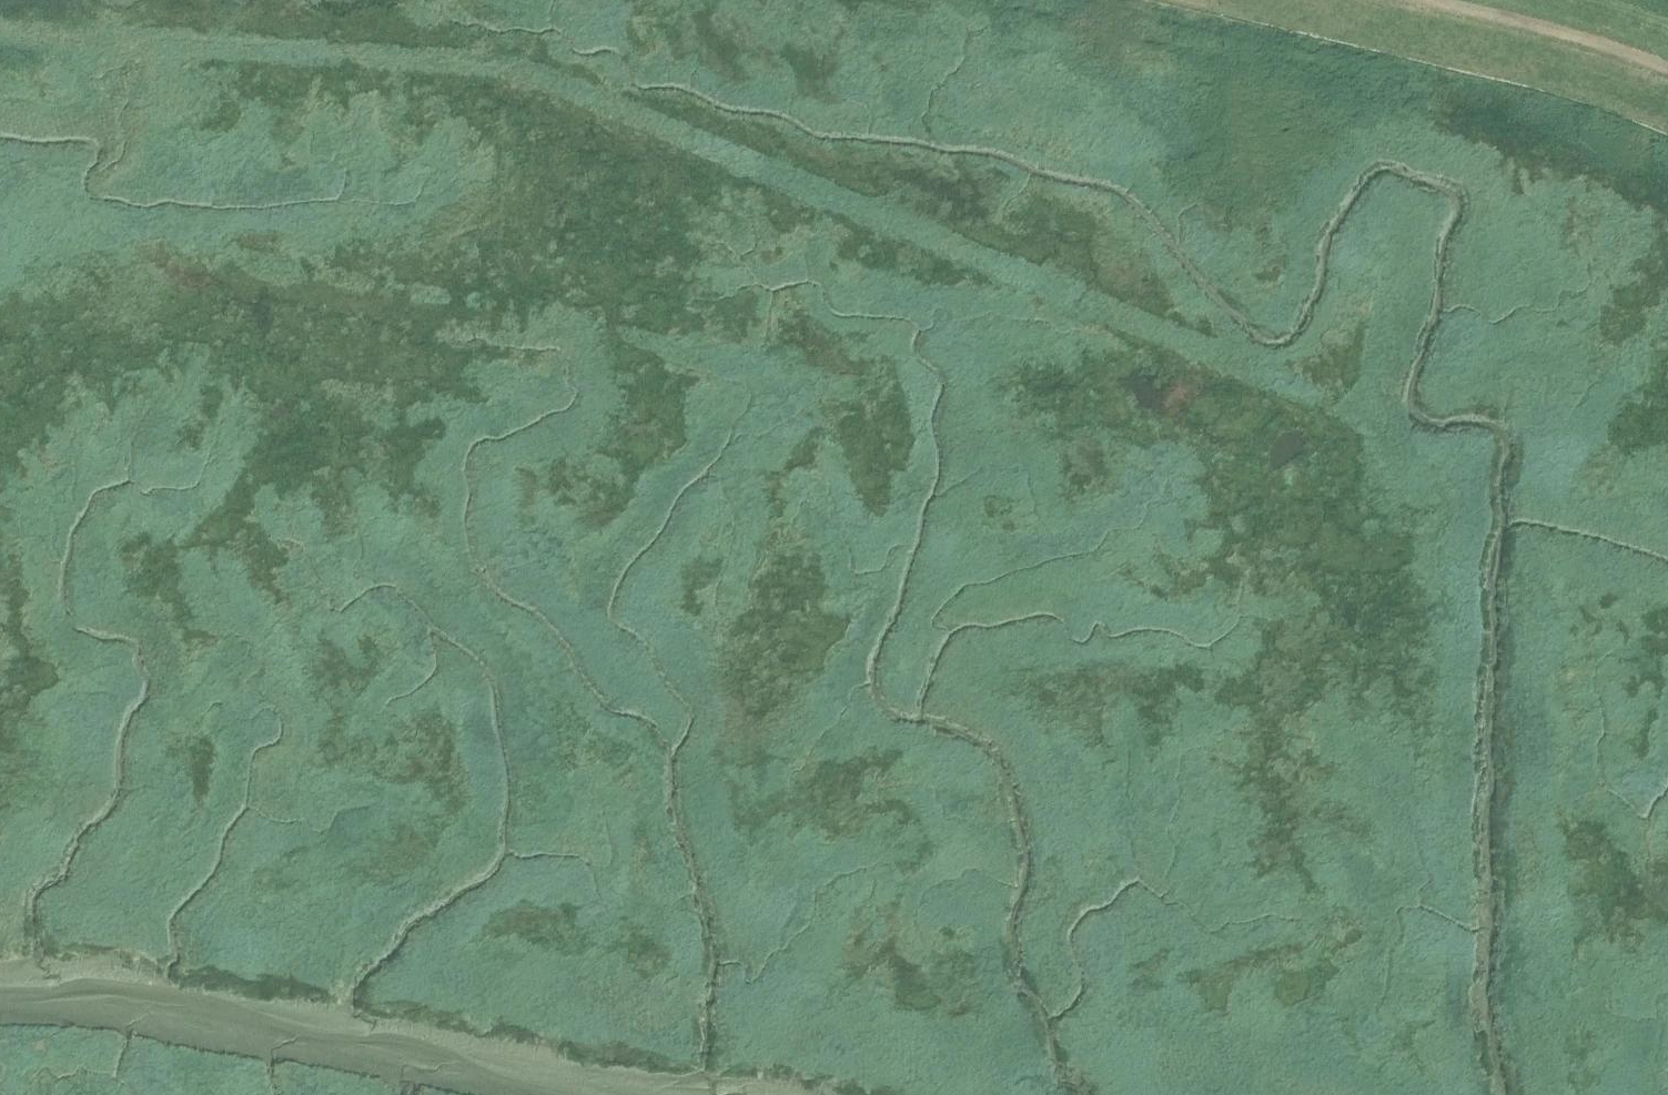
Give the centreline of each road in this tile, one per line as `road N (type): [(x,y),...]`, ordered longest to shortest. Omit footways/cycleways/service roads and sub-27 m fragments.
road 1 (track): [(1667,67),(1588,31),(1454,0)]

